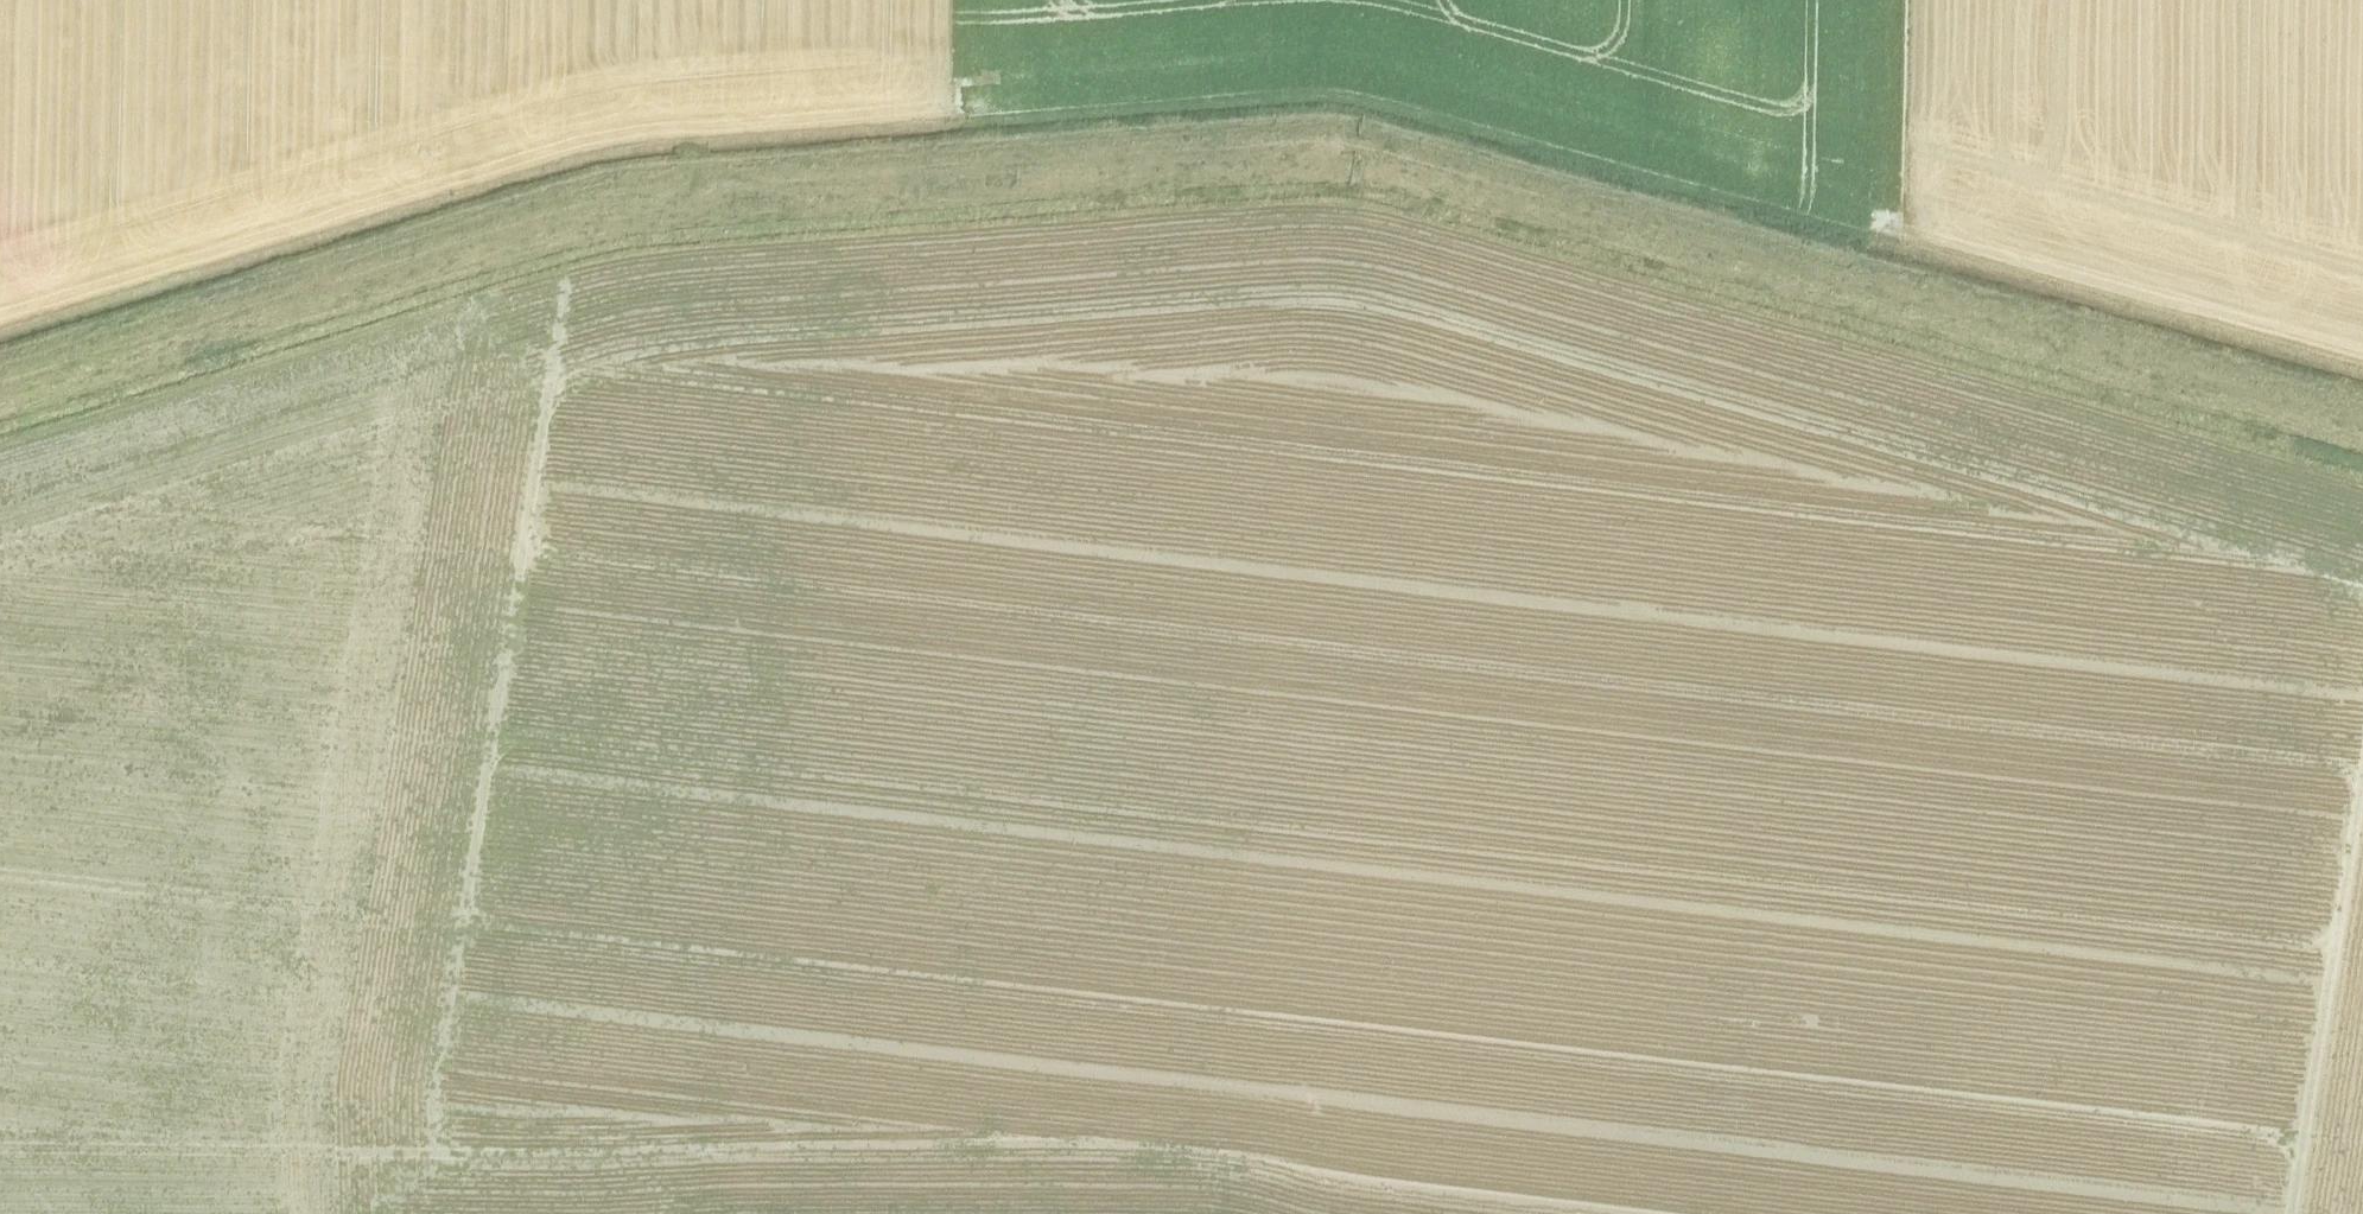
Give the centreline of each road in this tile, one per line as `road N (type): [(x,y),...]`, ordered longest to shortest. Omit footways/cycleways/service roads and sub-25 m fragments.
road 1 (track): [(2362,417),(1332,137),(657,187),(0,387)]

